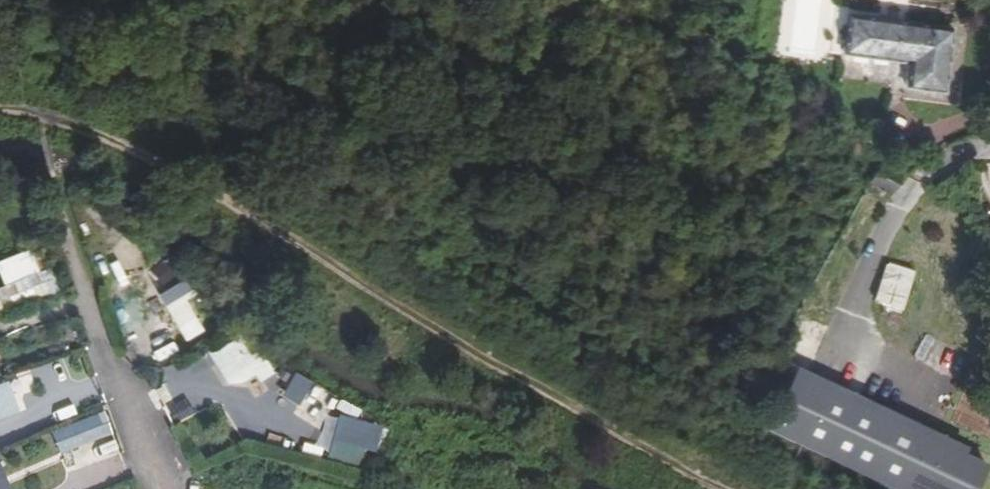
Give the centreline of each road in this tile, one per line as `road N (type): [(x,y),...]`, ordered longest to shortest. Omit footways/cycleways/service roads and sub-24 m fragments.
road 1 (residential): [(158,488),(70,249)]

